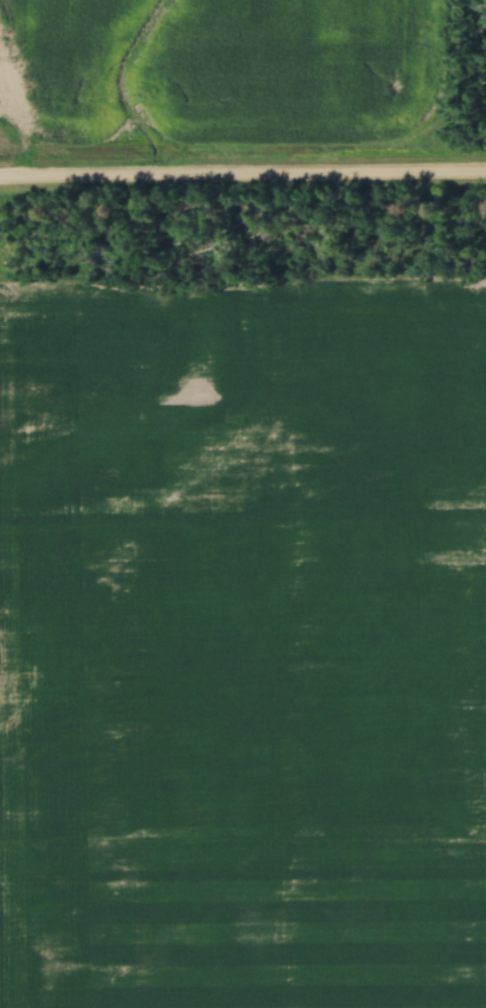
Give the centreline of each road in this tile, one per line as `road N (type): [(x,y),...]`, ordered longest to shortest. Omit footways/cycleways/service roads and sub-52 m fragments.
road 1 (residential): [(0,170),(485,166)]

